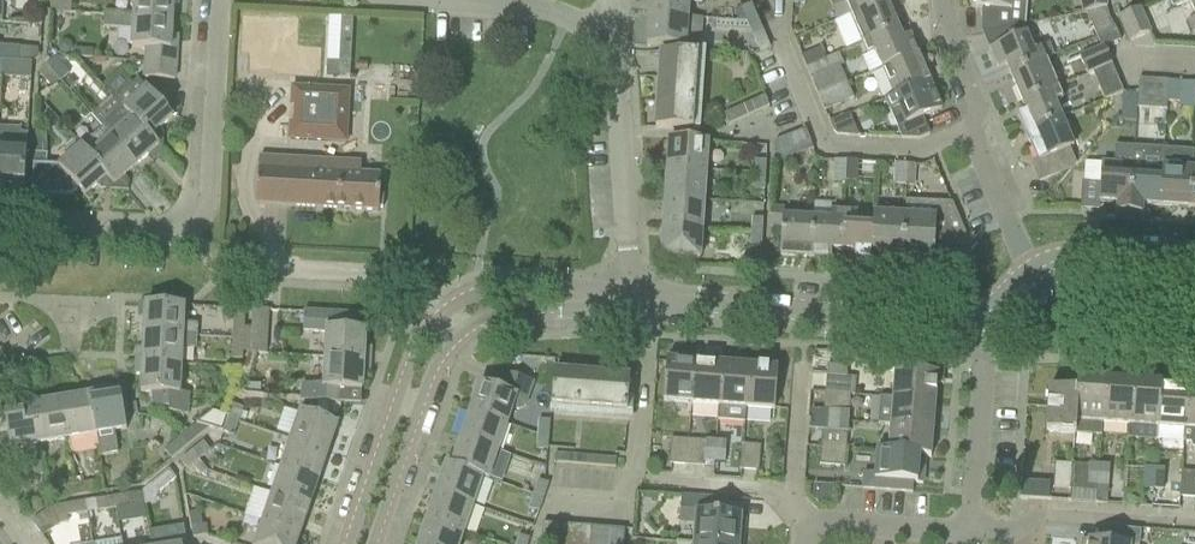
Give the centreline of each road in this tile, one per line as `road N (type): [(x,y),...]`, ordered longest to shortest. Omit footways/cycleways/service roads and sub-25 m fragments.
road 1 (residential): [(218,0),(206,209),(190,230),(170,238),(0,229)]
road 2 (residential): [(970,132),(921,150),(824,147),(763,0)]
road 3 (residential): [(635,300),(614,69),(596,30)]
road 4 (residential): [(650,302),(924,322)]
road 5 (residential): [(650,302),(634,483),(615,508),(554,504)]
road 6 (residential): [(968,533),(1005,537),(1041,515),(1194,527)]
road 7 (residential): [(228,269),(410,280),(440,314)]
road 8 (residential): [(596,30),(546,9),(383,0)]
road 9 (residential): [(985,326),(968,533)]
road 10 (residential): [(968,533),(802,523)]
road 11 (residential): [(398,398),(349,543)]
road 12 (residential): [(579,299),(559,286),(492,286),(440,314)]
road 13 (residential): [(802,523),(792,495),(802,376)]
road 14 (residential): [(1026,266),(970,132)]
road 15 (residential): [(374,543),(422,407)]
road 16 (residential): [(970,132),(980,109),(940,0)]
road 17 (residential): [(460,337),(512,312),(560,311),(579,299)]
road 18 (residential): [(1026,266),(967,314),(924,322)]

